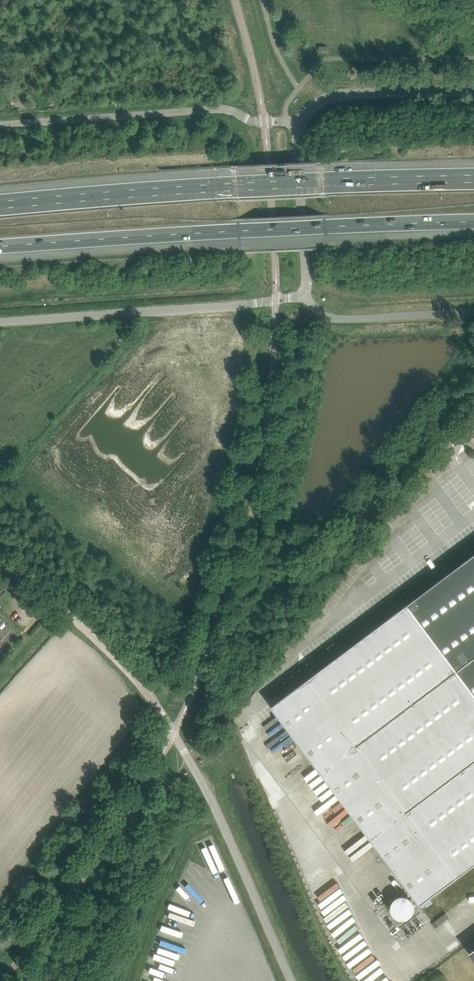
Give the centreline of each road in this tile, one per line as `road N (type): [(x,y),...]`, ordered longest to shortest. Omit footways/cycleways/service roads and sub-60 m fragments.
road 1 (motorway): [(473,177),(0,206)]
road 2 (motorway): [(0,248),(473,221)]
road 3 (unclassified): [(0,322),(308,296)]
road 4 (unclassified): [(0,125),(221,110),(251,122),(301,120)]
road 5 (unclassified): [(292,980),(219,816),(159,710)]
road 6 (track): [(159,710),(112,650),(0,562)]
road 7 (unclassified): [(301,120),(339,94),(473,91)]
road 8 (unclassified): [(308,296),(301,120)]
road 9 (unclassified): [(473,311),(339,319),(321,314),(308,296)]

